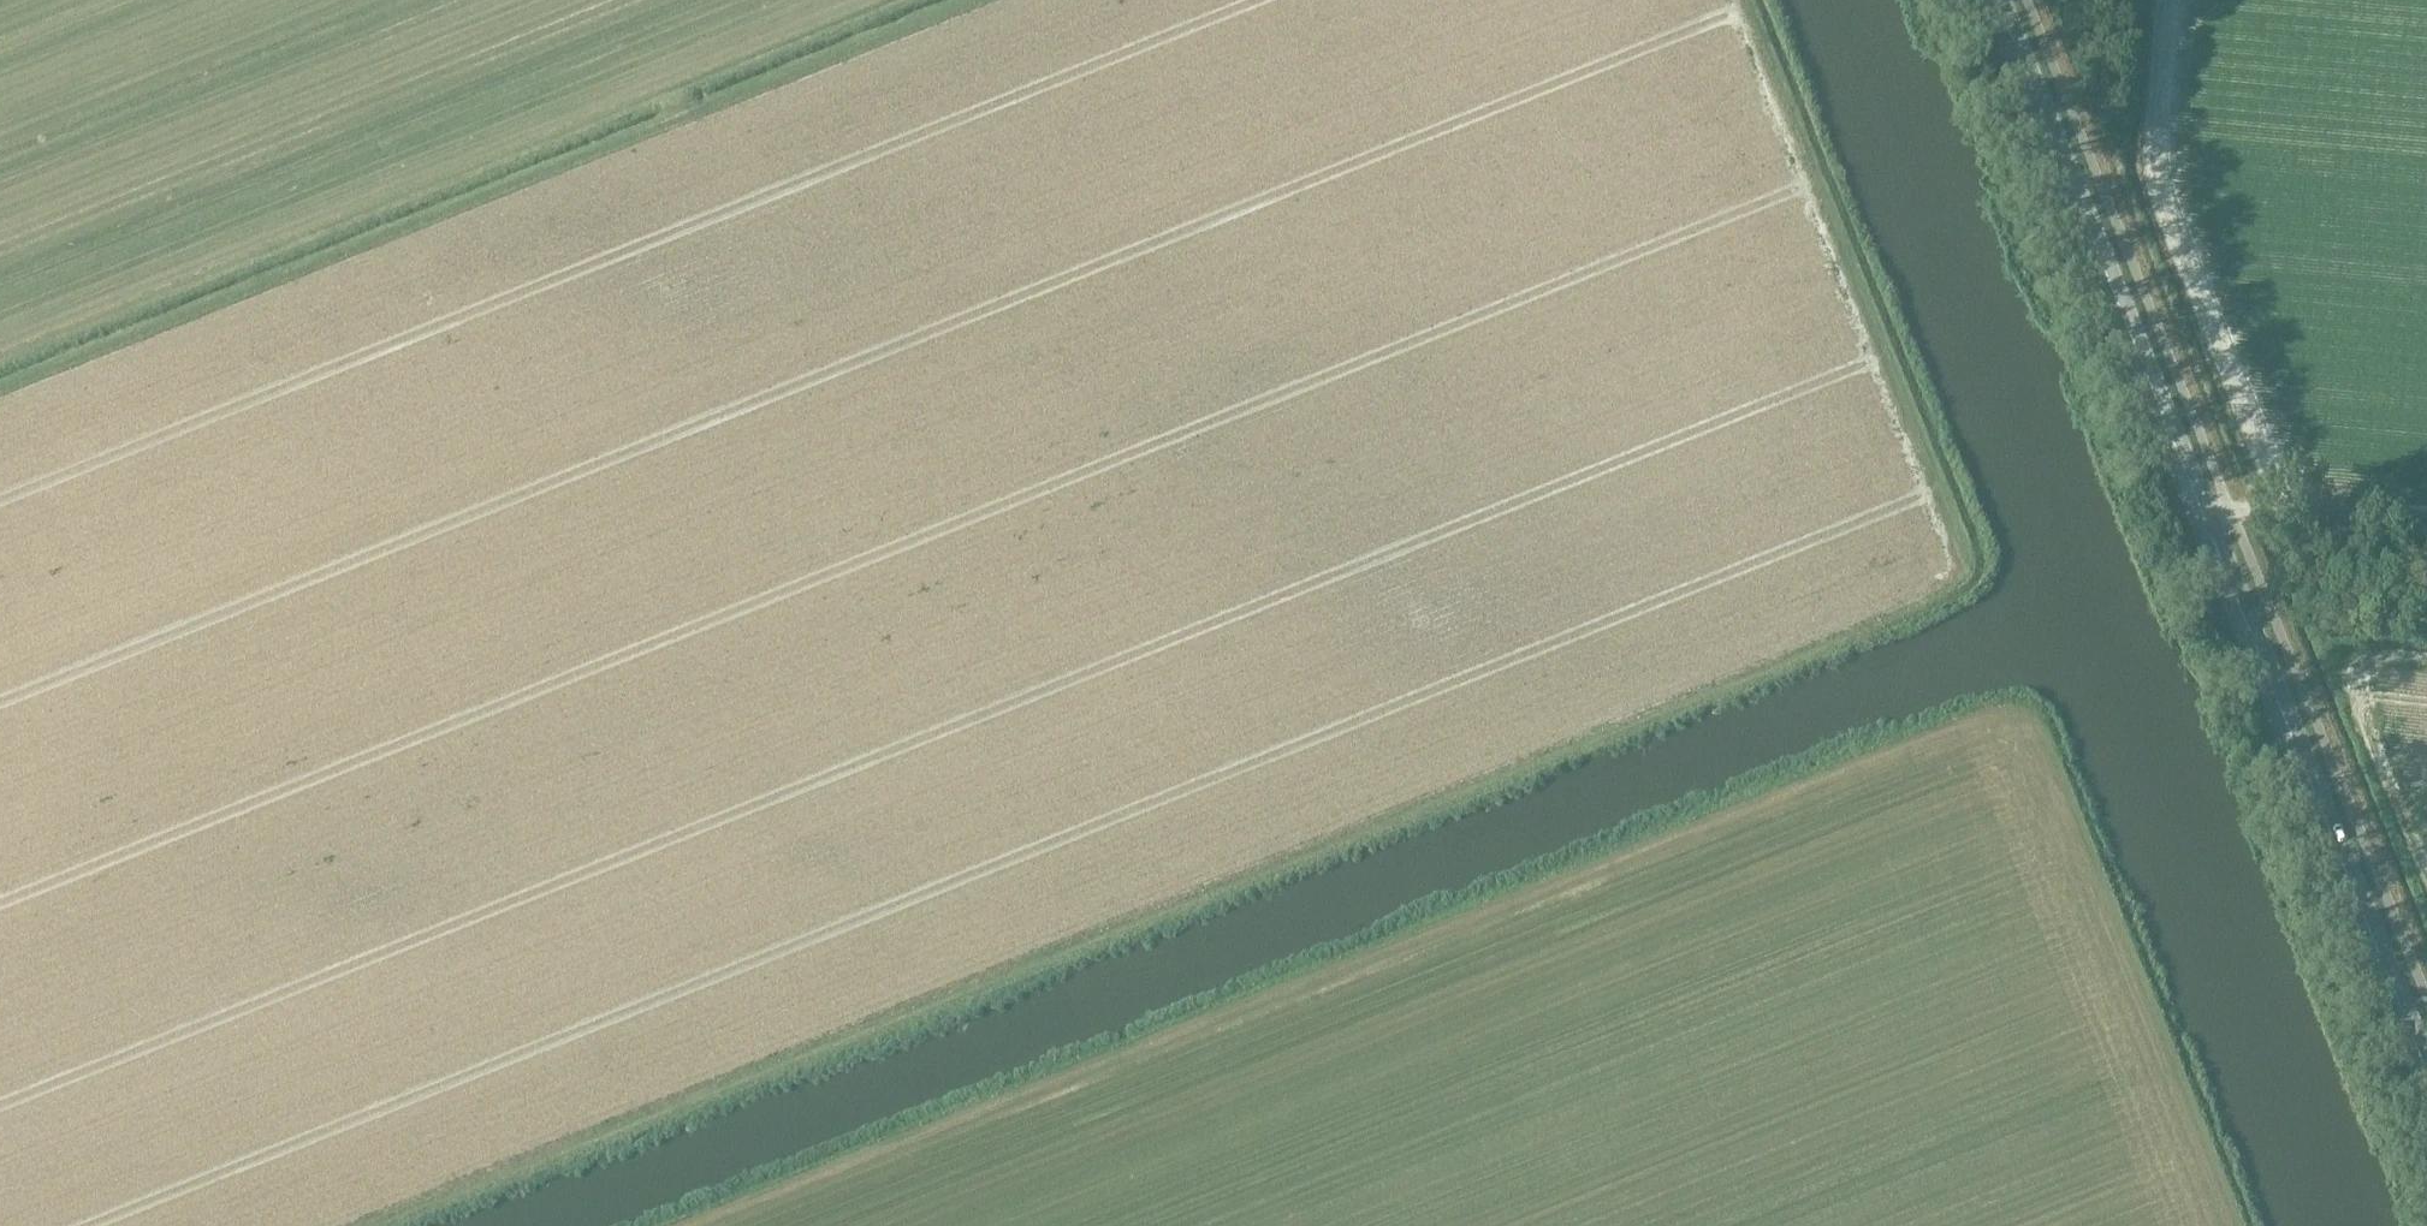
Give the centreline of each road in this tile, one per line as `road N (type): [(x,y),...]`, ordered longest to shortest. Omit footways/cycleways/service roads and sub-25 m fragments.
road 1 (tertiary): [(2426,1075),(1996,0)]

